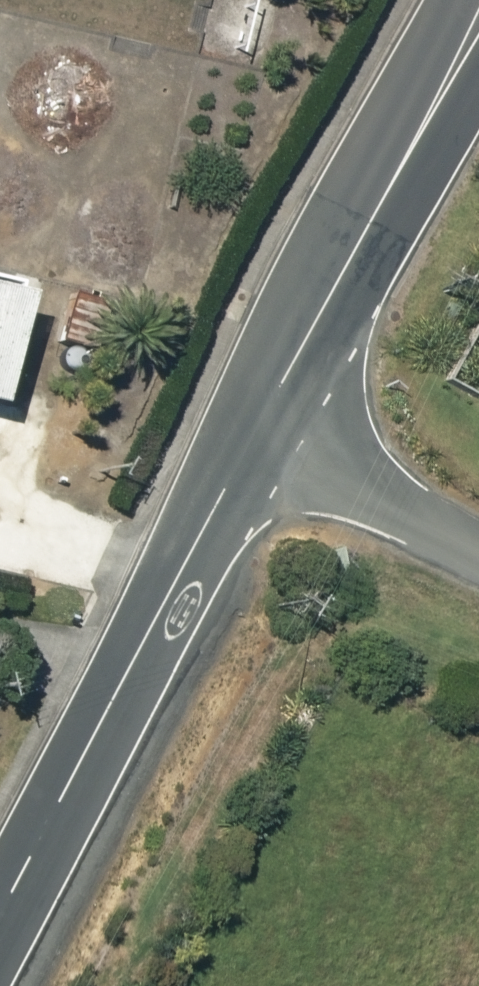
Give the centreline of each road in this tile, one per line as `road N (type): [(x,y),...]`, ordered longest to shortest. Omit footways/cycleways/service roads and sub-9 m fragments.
road 1 (tertiary): [(259,428),(0,911)]
road 2 (tertiary): [(421,129),(259,428)]
road 3 (residential): [(478,546),(259,428)]
road 4 (tertiary): [(421,129),(461,0)]

